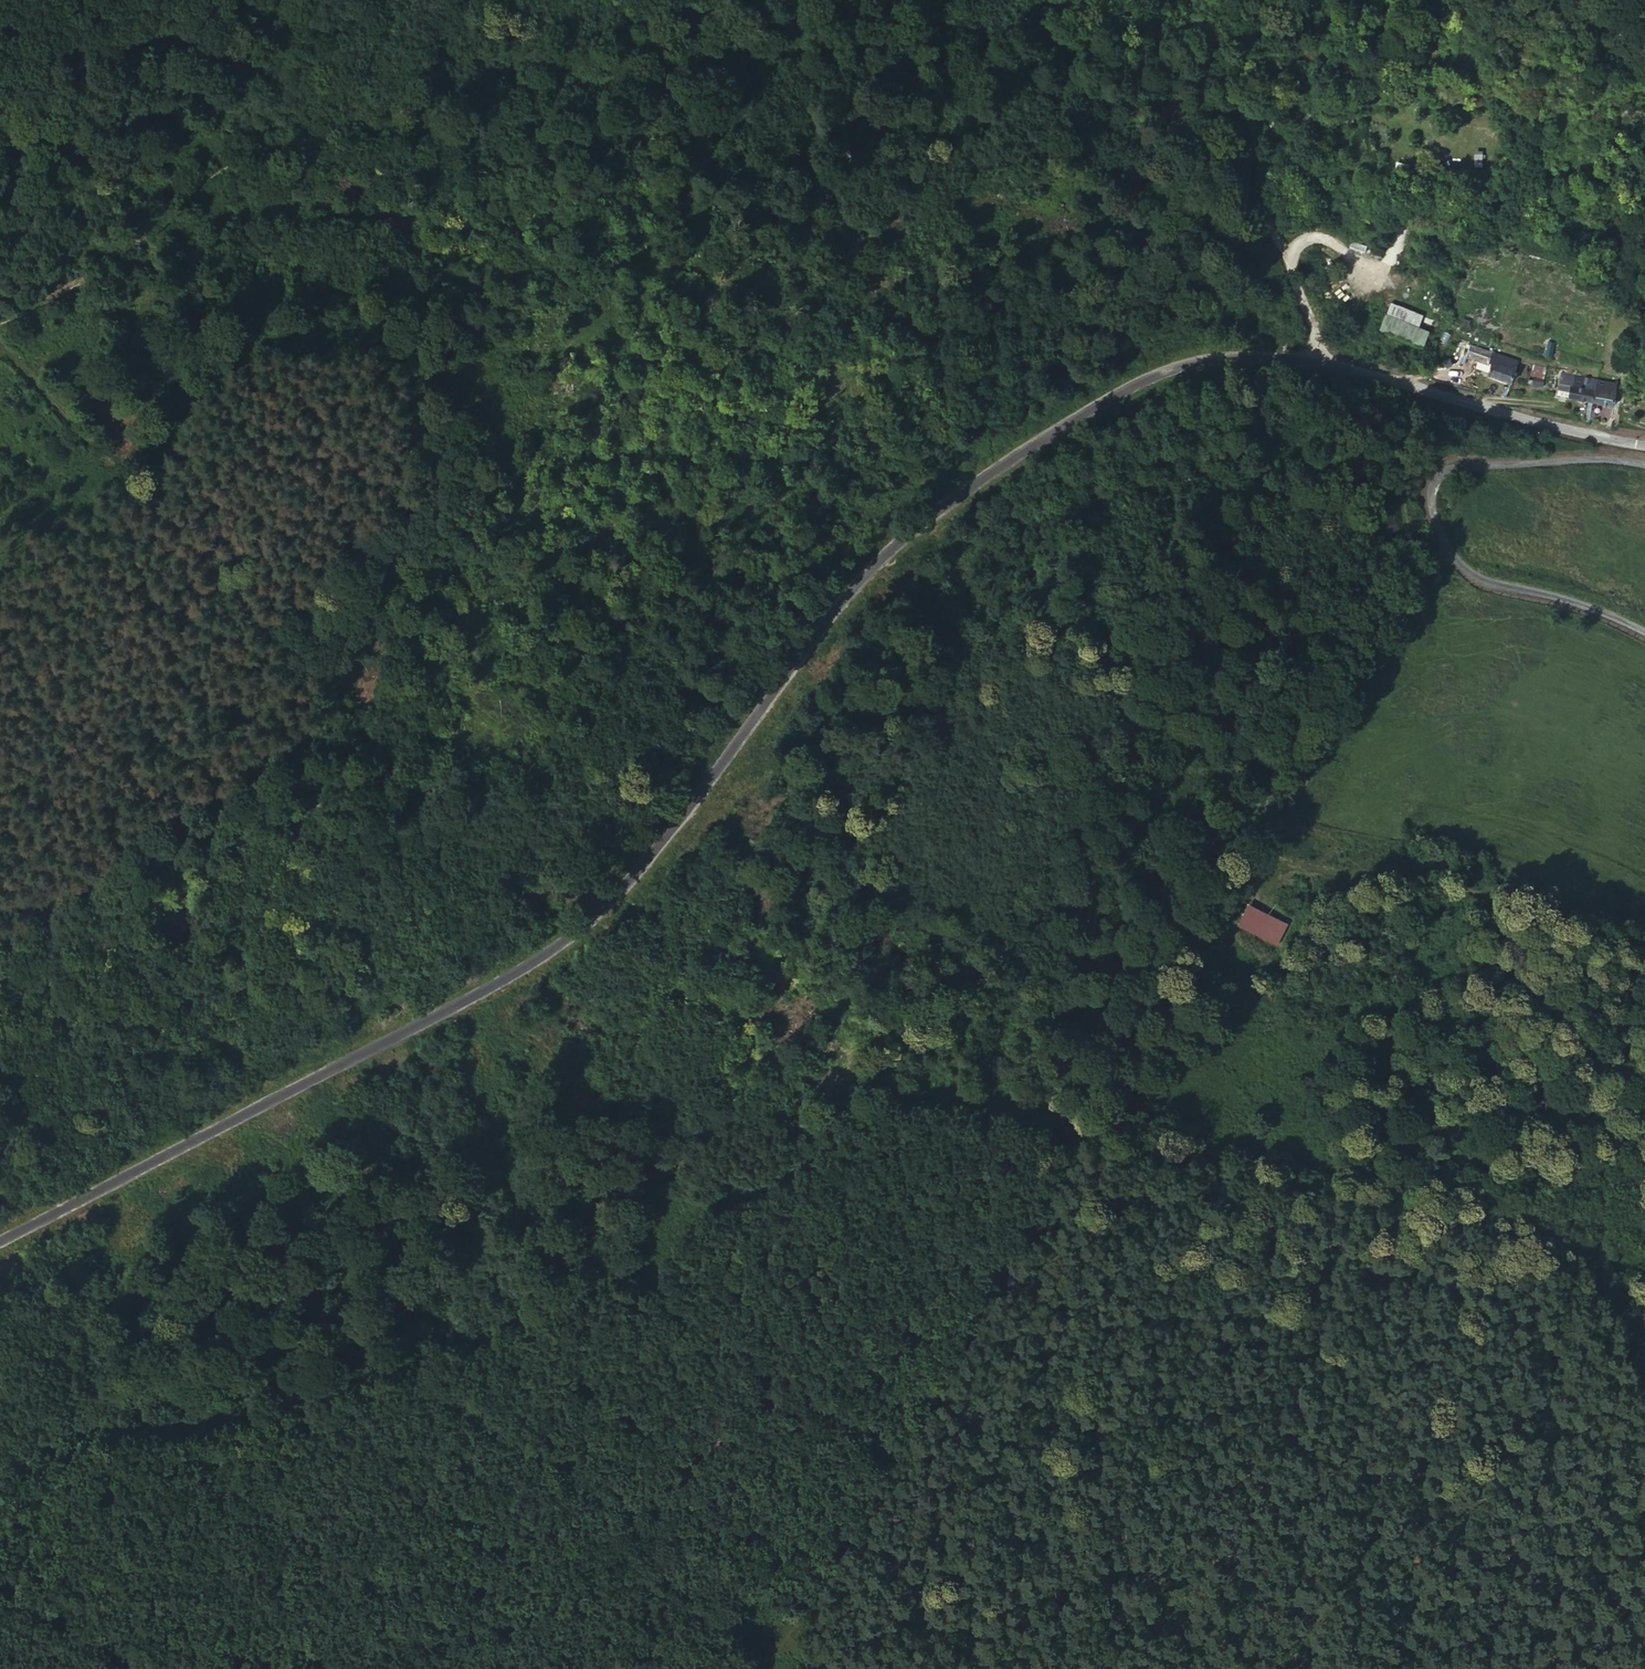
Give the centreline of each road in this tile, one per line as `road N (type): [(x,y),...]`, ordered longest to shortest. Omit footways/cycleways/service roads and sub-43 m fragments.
road 1 (unclassified): [(1644,446),(1467,409),(1334,367),(1175,367),(1104,400),(971,484),(868,573),(648,862),(573,931),(516,972),(0,1240)]
road 2 (track): [(1080,1157),(761,1668)]
road 3 (track): [(1644,632),(1552,594),(1472,574),(1444,547),(1424,500),(1430,475),(1452,468),(1588,458),(1644,465)]
road 4 (track): [(1254,122),(1297,295),(1334,367)]

